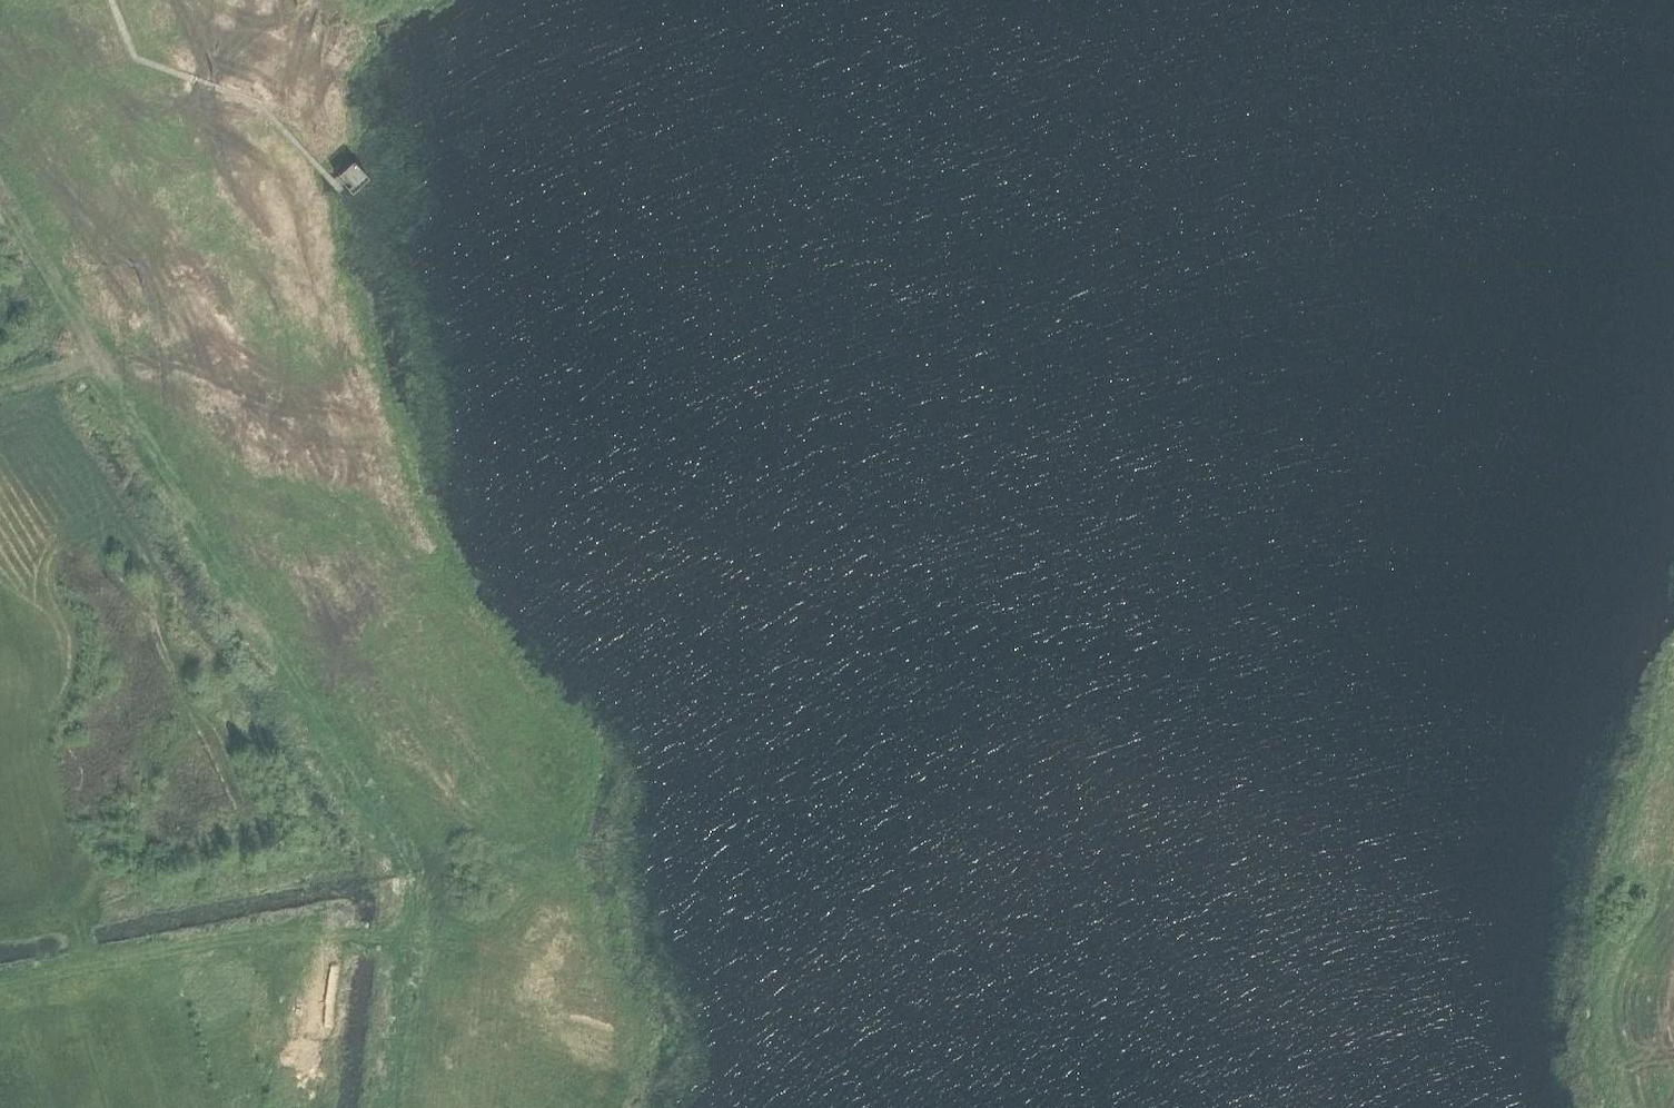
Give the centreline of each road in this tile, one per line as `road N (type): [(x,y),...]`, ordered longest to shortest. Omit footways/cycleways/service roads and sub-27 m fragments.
road 1 (track): [(0,984),(312,925),(353,934)]

